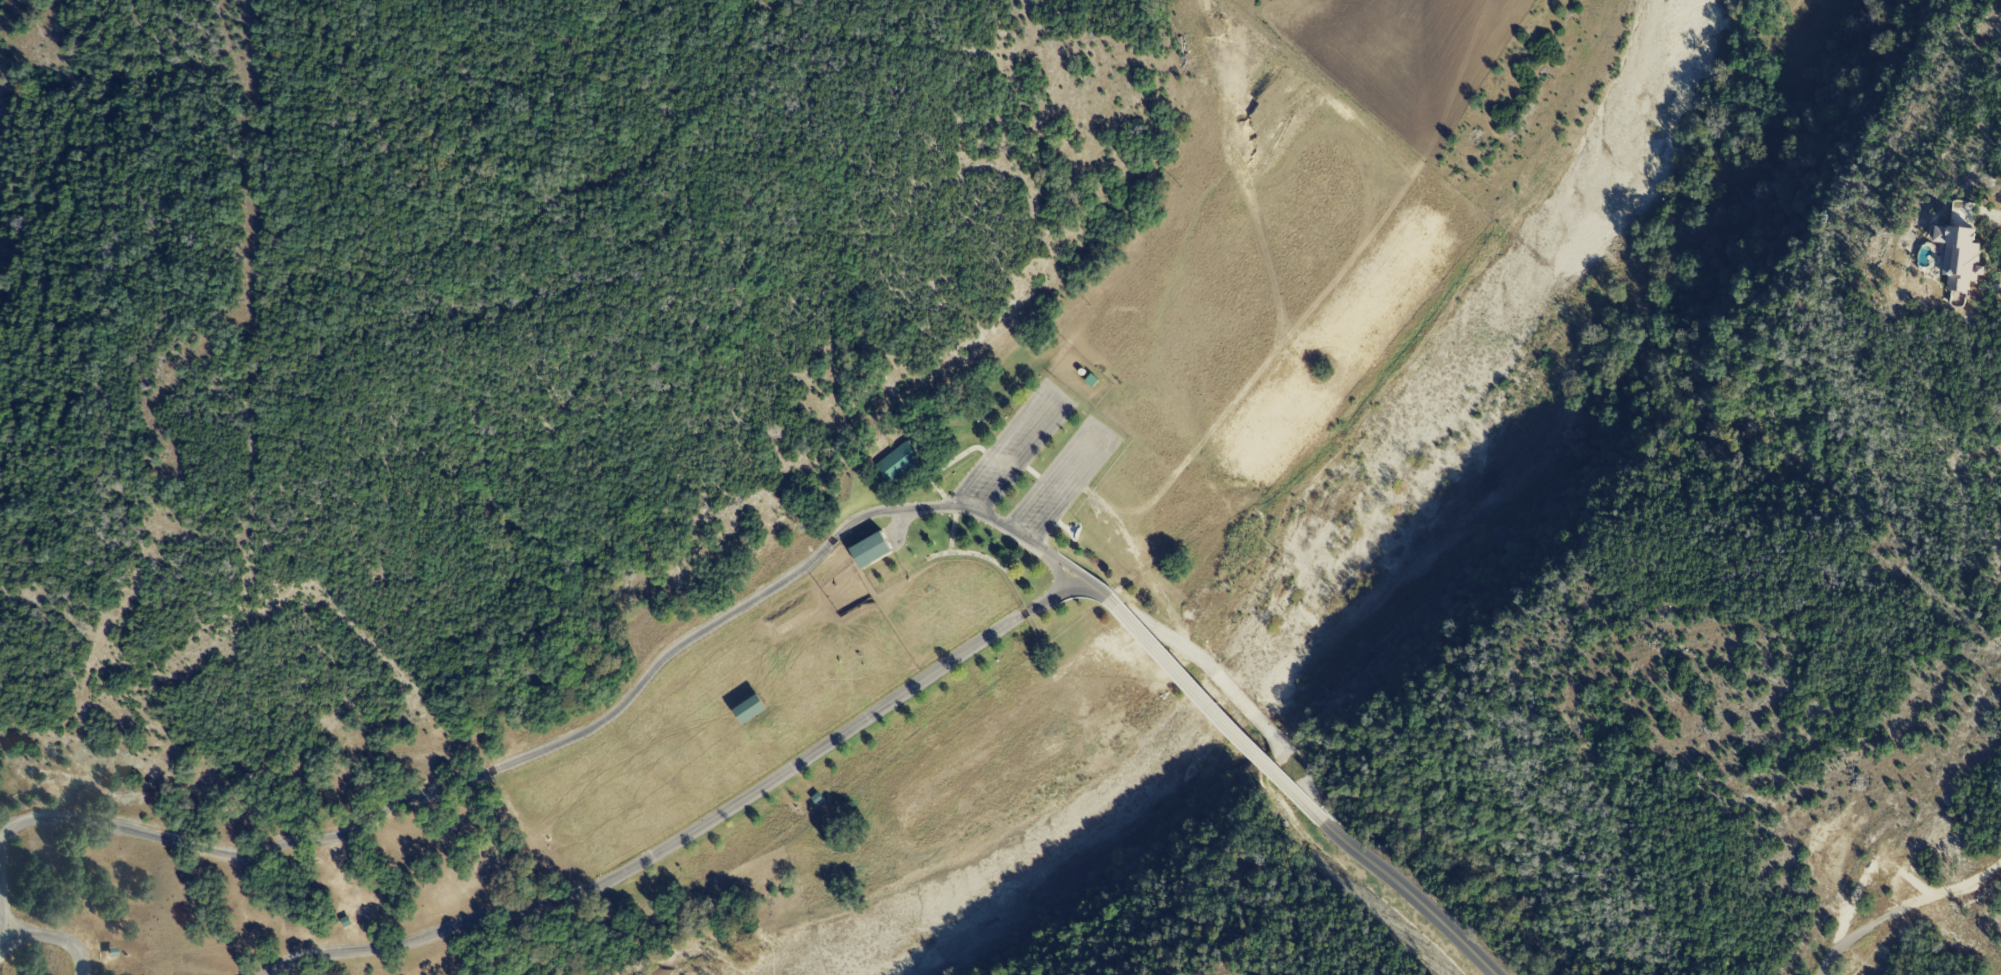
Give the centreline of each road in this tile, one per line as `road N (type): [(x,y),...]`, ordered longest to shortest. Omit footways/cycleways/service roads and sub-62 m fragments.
road 1 (residential): [(0,861),(15,826),(55,818),(240,855),(348,834),(390,806),(460,785),(611,715),(675,648),(807,567),(867,514),(963,511),(1107,594),(1078,592),(1031,608),(725,810),(579,892),(388,947),(305,957),(266,974)]
road 2 (residential): [(1497,974),(1328,827),(1301,787)]
road 3 (residential): [(1301,787),(1270,736),(1208,668),(1161,632)]

